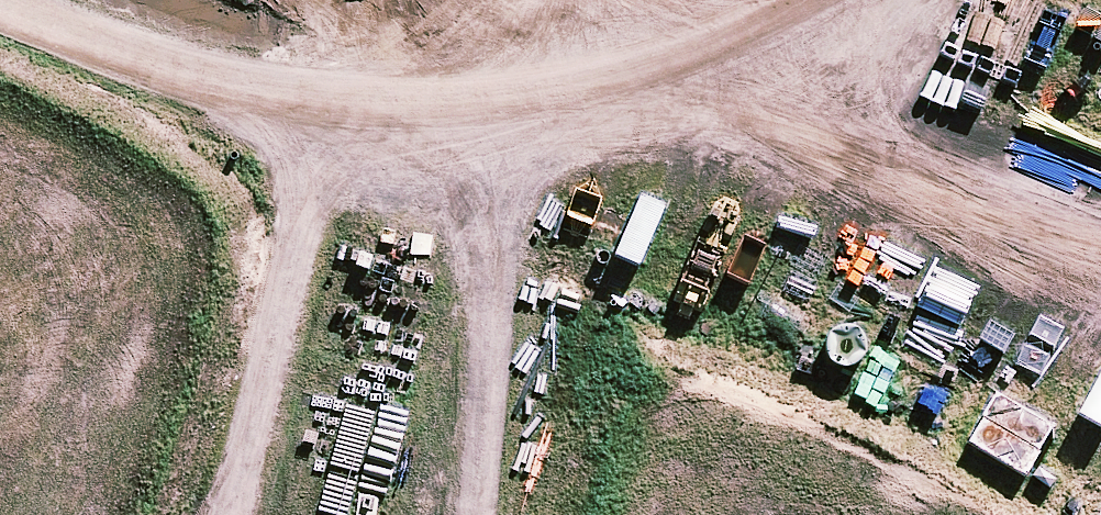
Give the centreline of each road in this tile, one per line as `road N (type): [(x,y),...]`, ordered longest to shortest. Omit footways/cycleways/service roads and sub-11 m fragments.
road 1 (unknown): [(1100,449),(143,0)]
road 2 (unknown): [(419,0),(1100,319)]

